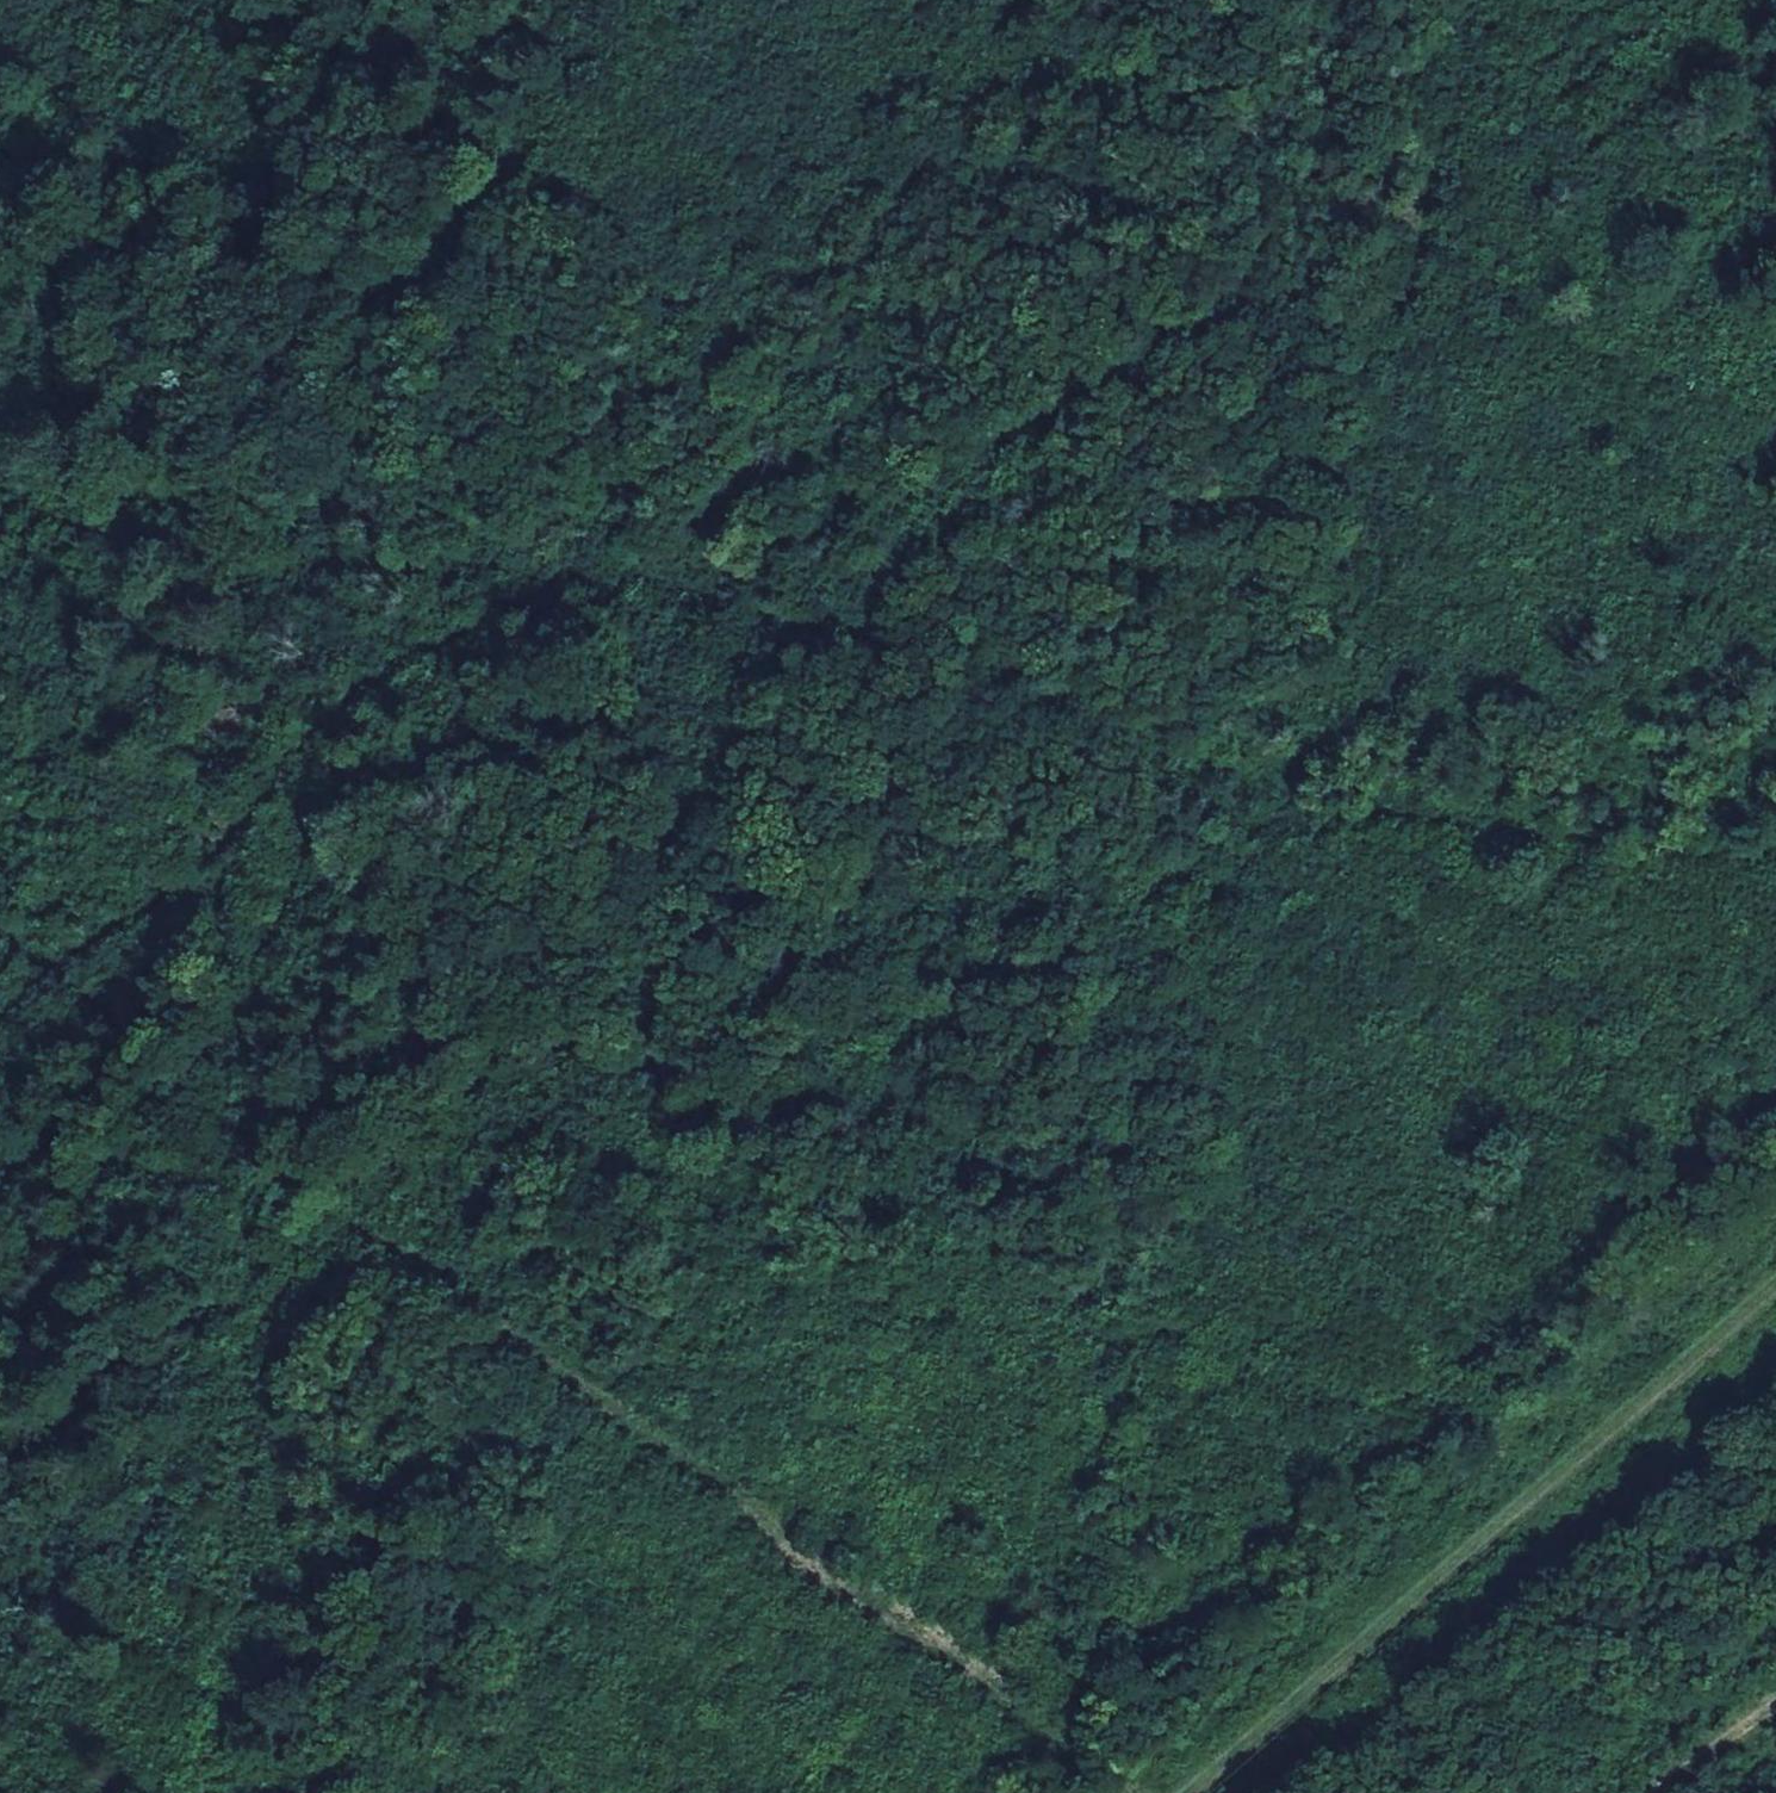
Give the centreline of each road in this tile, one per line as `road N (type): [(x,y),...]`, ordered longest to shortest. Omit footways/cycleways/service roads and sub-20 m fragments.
road 1 (track): [(1775,1682),(1649,1792)]

